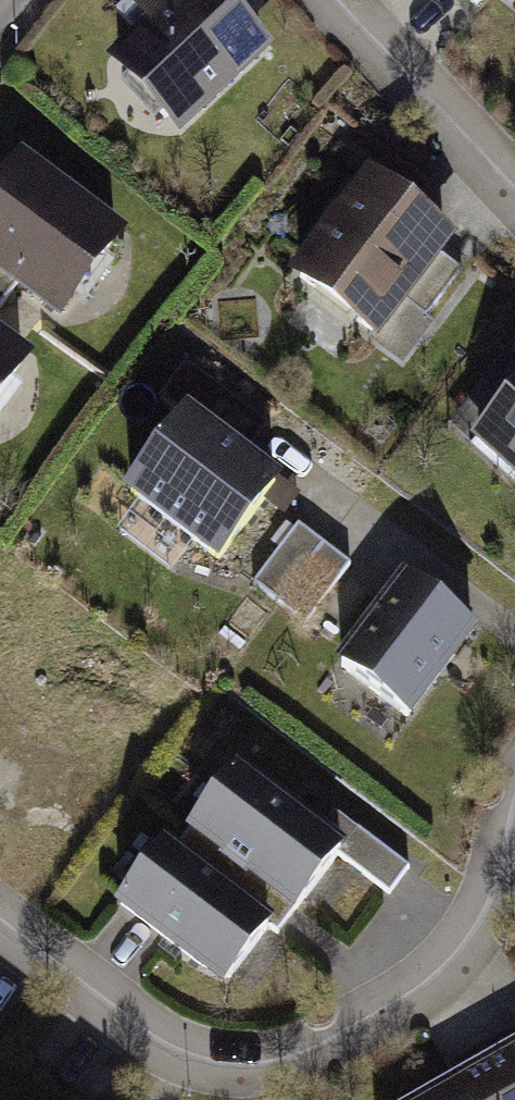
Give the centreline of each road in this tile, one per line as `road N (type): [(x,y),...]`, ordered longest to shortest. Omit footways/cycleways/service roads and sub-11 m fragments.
road 1 (residential): [(514,802),(504,866),(478,933),(412,991),(260,1060),(187,1050),(114,1008),(0,922)]
road 2 (residential): [(330,0),(514,196)]

